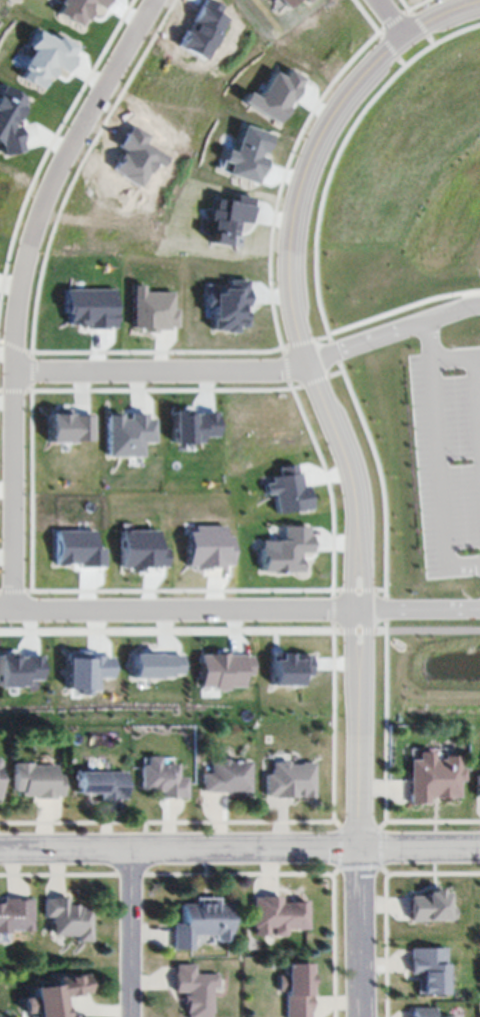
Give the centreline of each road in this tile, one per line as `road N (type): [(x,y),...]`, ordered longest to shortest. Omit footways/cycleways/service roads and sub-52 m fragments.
road 1 (tertiary): [(359,728),(355,487),(292,276),(297,196),(325,121),(350,83),(402,29),(479,2)]
road 2 (residential): [(14,609),(15,305),(50,167),(145,0)]
road 3 (residential): [(479,853),(0,851)]
road 4 (residential): [(357,611),(0,609)]
road 5 (residential): [(314,360),(277,373),(14,370)]
road 6 (tertiary): [(357,1016),(359,728)]
road 7 (residential): [(129,1016),(130,853)]

